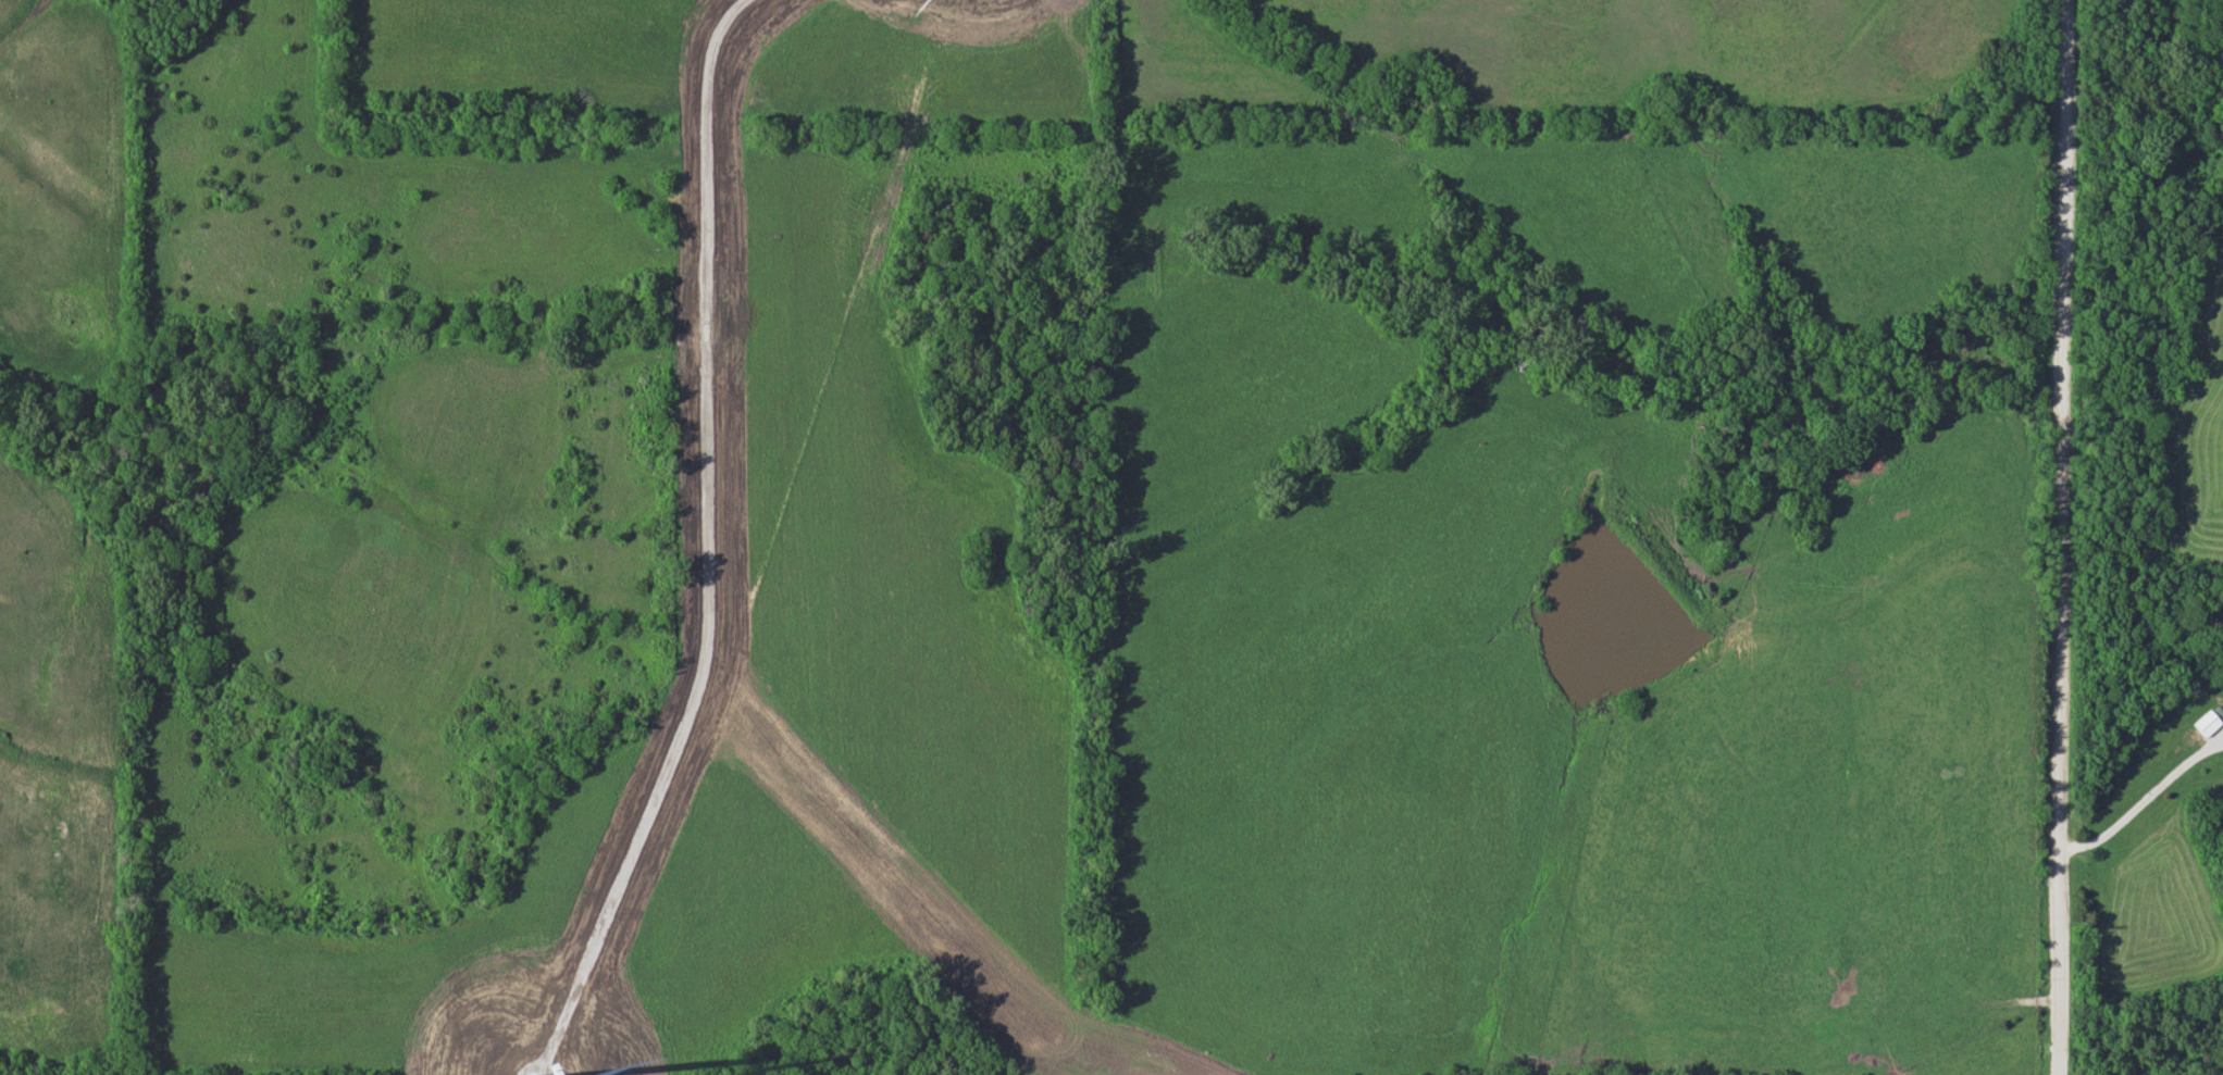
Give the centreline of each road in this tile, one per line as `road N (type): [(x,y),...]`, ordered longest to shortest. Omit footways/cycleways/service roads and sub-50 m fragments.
road 1 (residential): [(2056,1074),(2060,0)]

